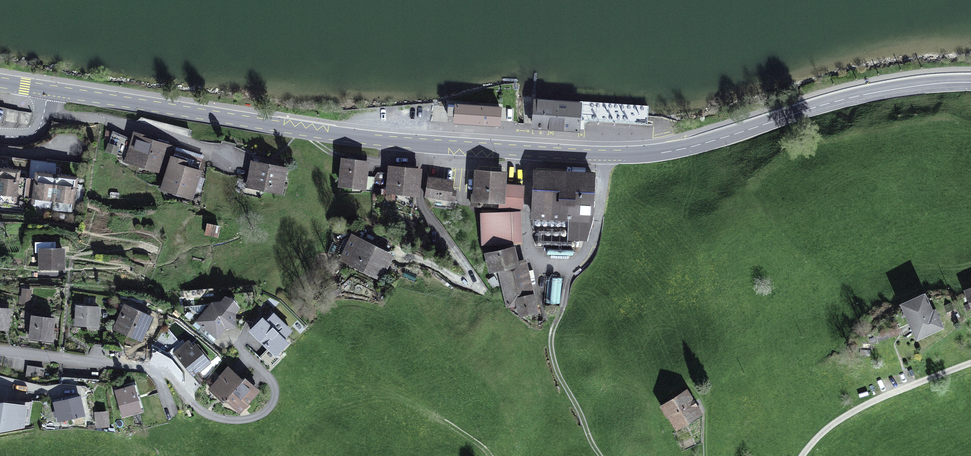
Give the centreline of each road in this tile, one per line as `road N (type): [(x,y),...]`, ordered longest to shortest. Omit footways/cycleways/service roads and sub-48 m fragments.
road 1 (primary): [(48,90),(426,143)]
road 2 (primary): [(604,155),(680,150),(863,95),(970,82)]
road 3 (residential): [(529,151),(528,248),(560,267),(576,263),(593,239),(604,155)]
road 4 (residential): [(426,143),(421,204),(474,282),(388,248)]
road 5 (residential): [(155,373),(168,374),(205,413),(249,418),(270,404),(273,386),(236,343)]
road 6 (track): [(571,266),(552,350),(601,455)]
road 7 (residential): [(44,113),(119,122),(233,158)]
road 8 (residential): [(802,455),(849,414),(970,363)]
road 9 (residential): [(0,352),(155,373)]

